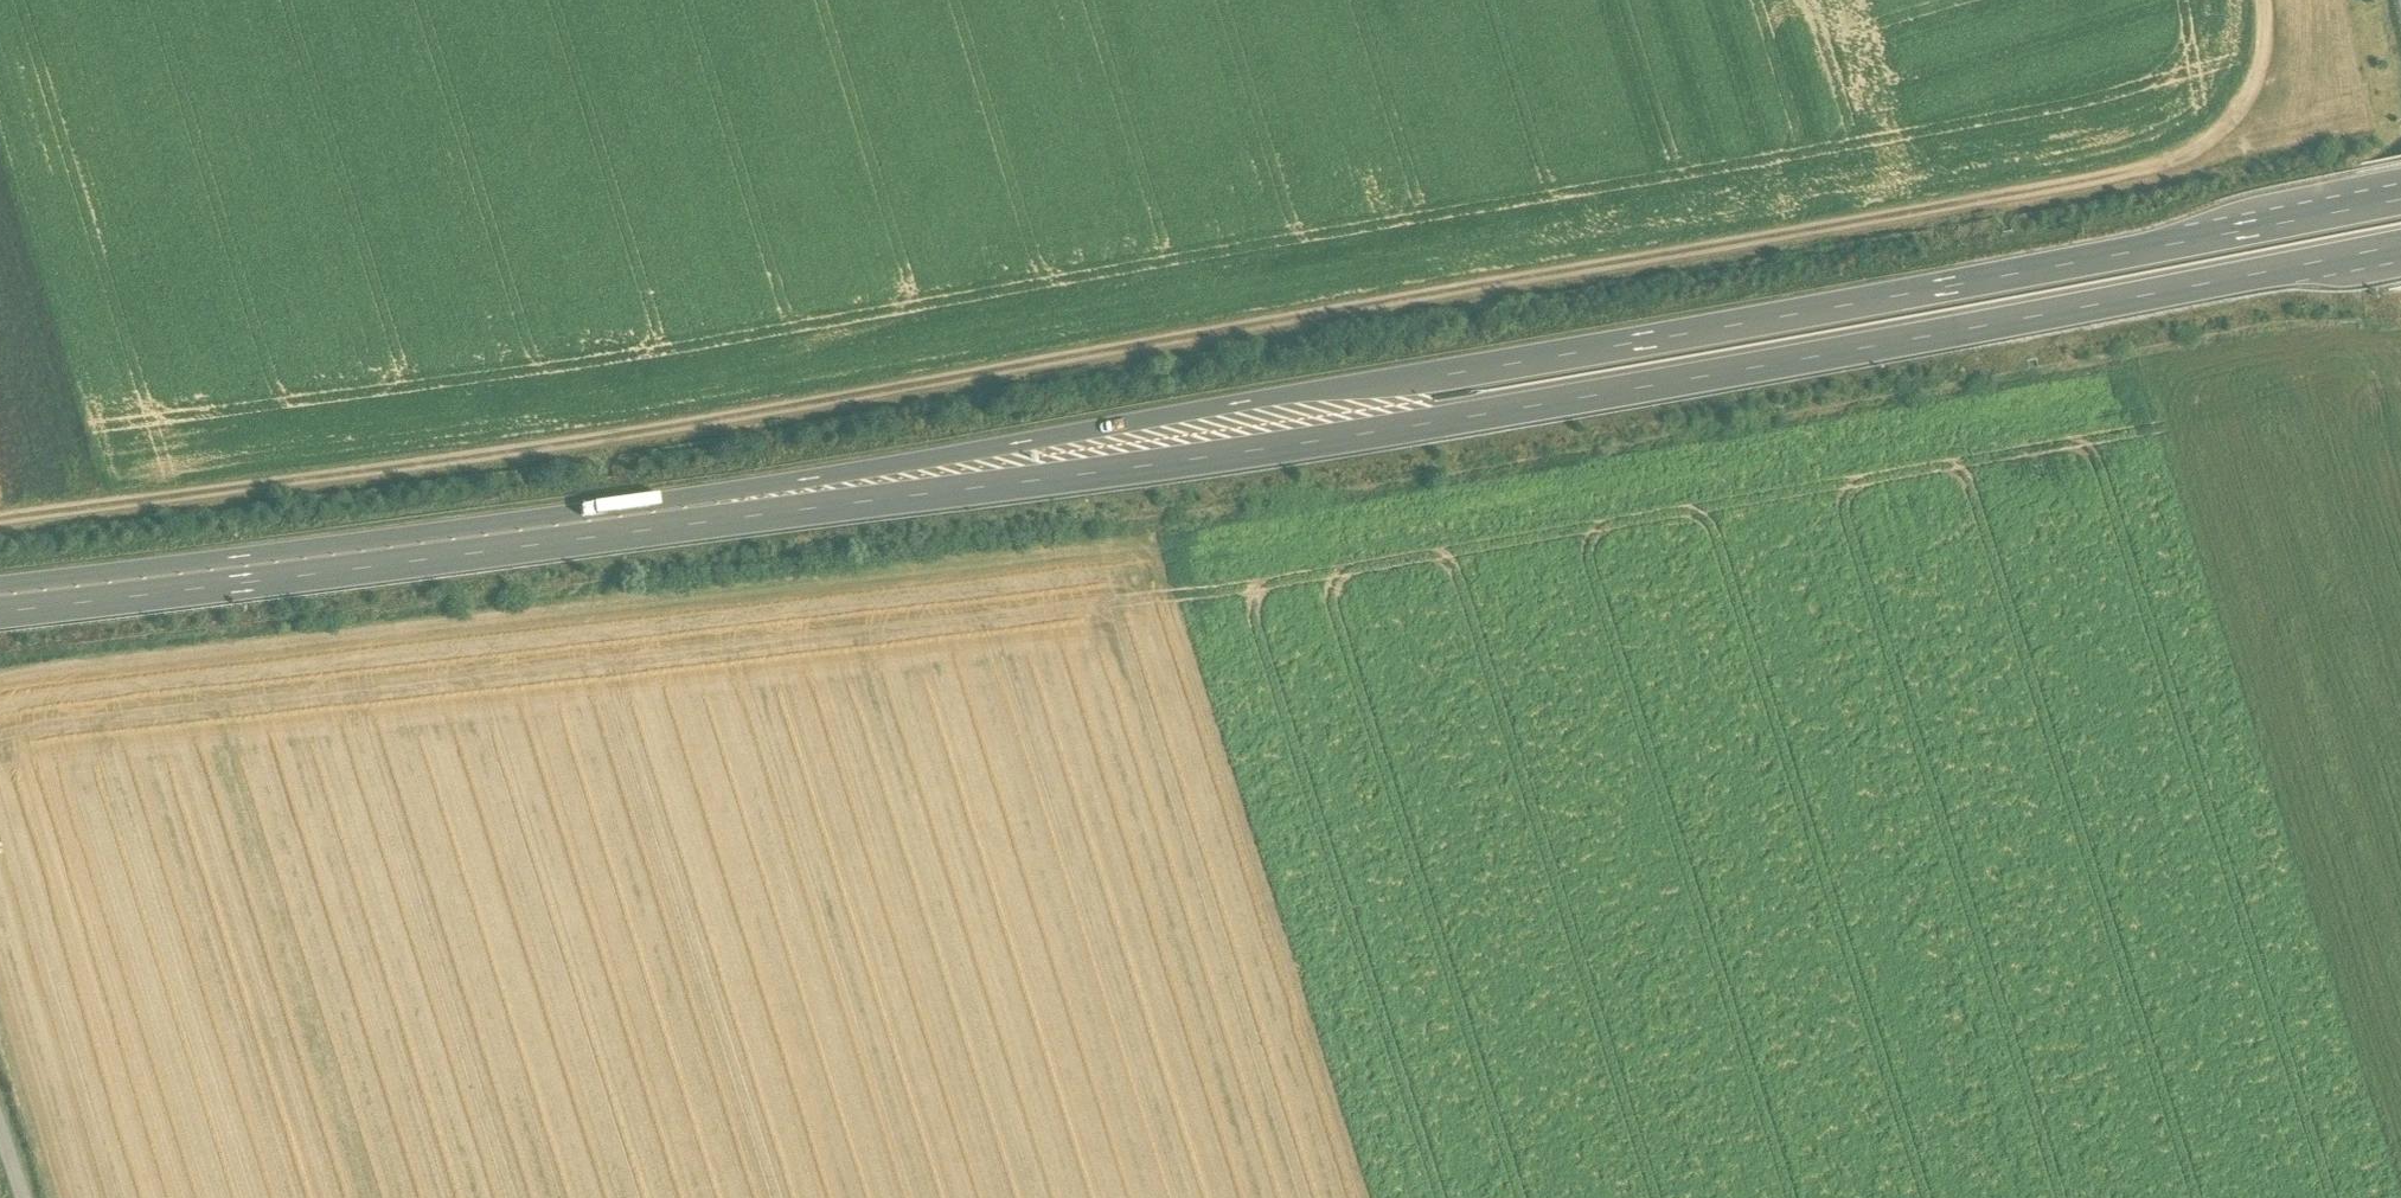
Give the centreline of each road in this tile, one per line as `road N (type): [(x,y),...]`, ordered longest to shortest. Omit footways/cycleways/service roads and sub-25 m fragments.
road 1 (track): [(2260,0),(2266,37),(2254,85),(2209,142),(2157,167),(2000,202),(1304,316),(604,443),(0,527)]
road 2 (trunk): [(2400,201),(660,521)]
road 3 (trunk): [(660,521),(1305,451),(2400,256)]
road 4 (trunk): [(660,521),(0,607)]

